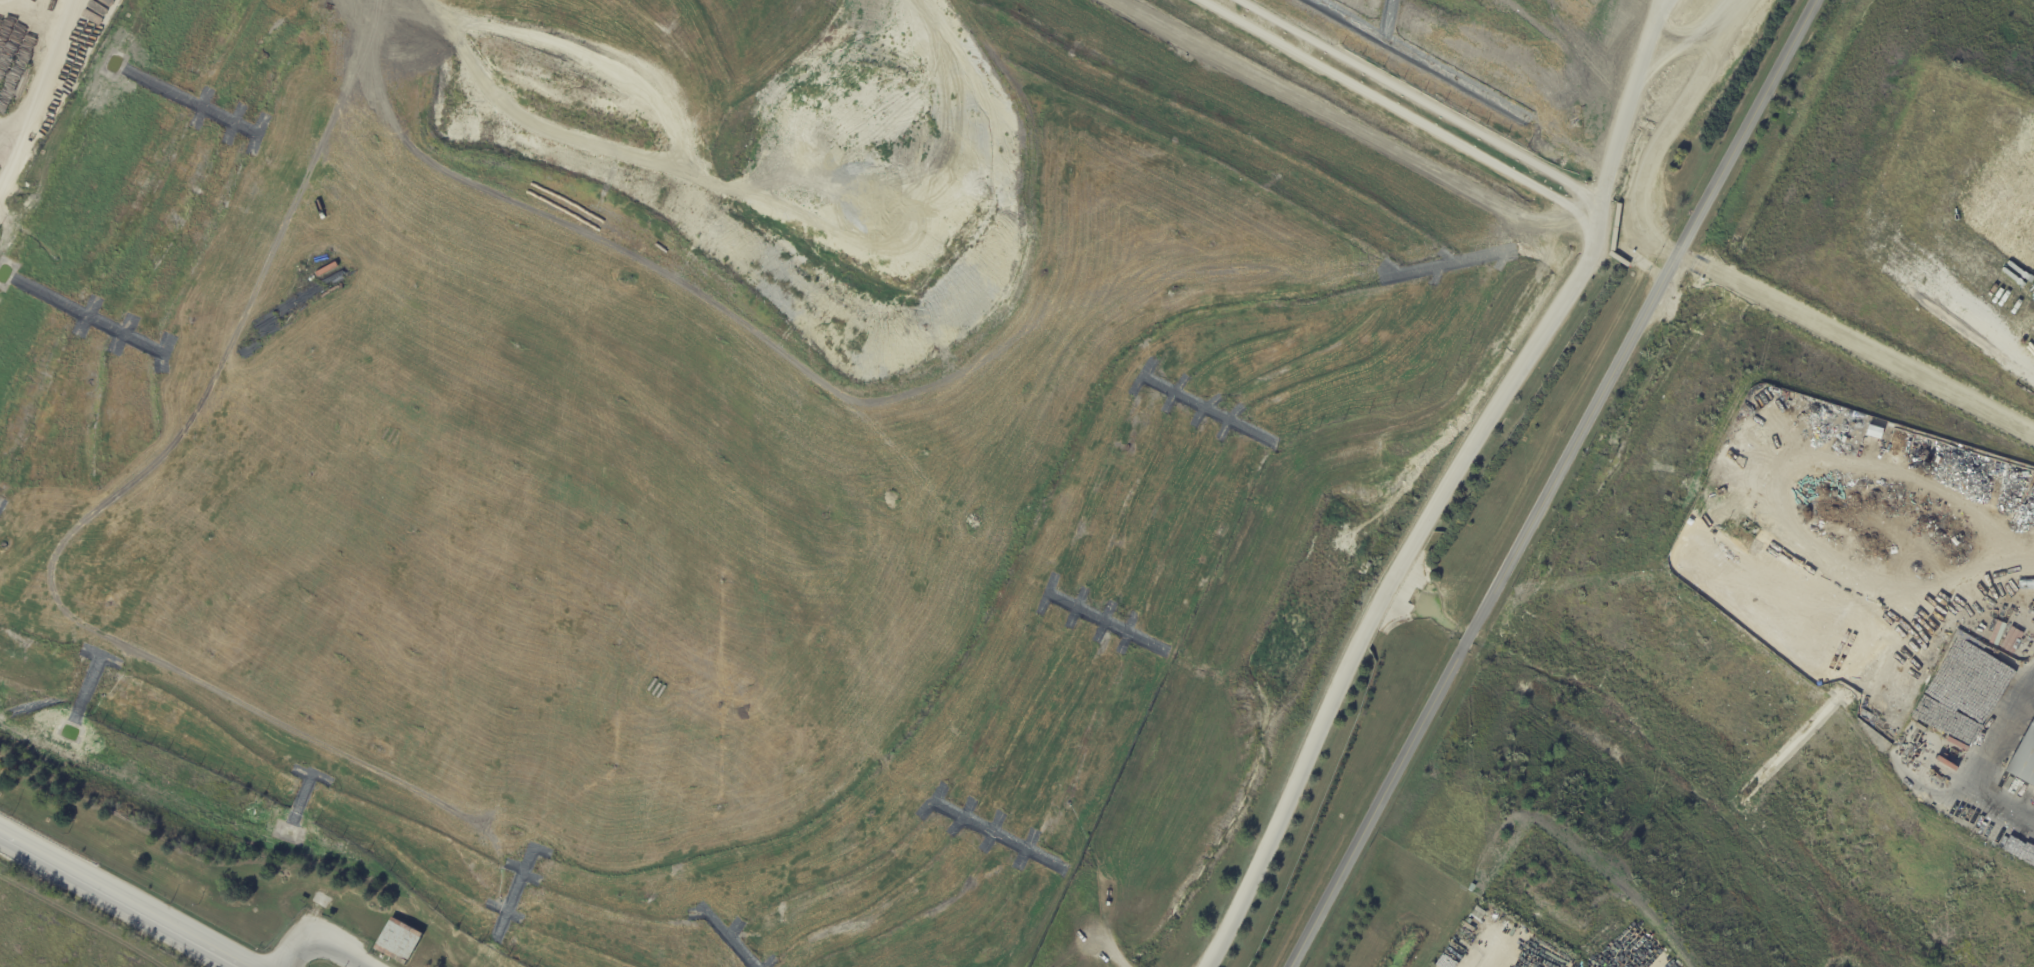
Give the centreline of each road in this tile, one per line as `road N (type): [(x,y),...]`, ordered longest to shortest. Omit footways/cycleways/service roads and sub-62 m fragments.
road 1 (residential): [(1285,966),(1808,0)]
road 2 (secondary): [(0,843),(233,966)]

